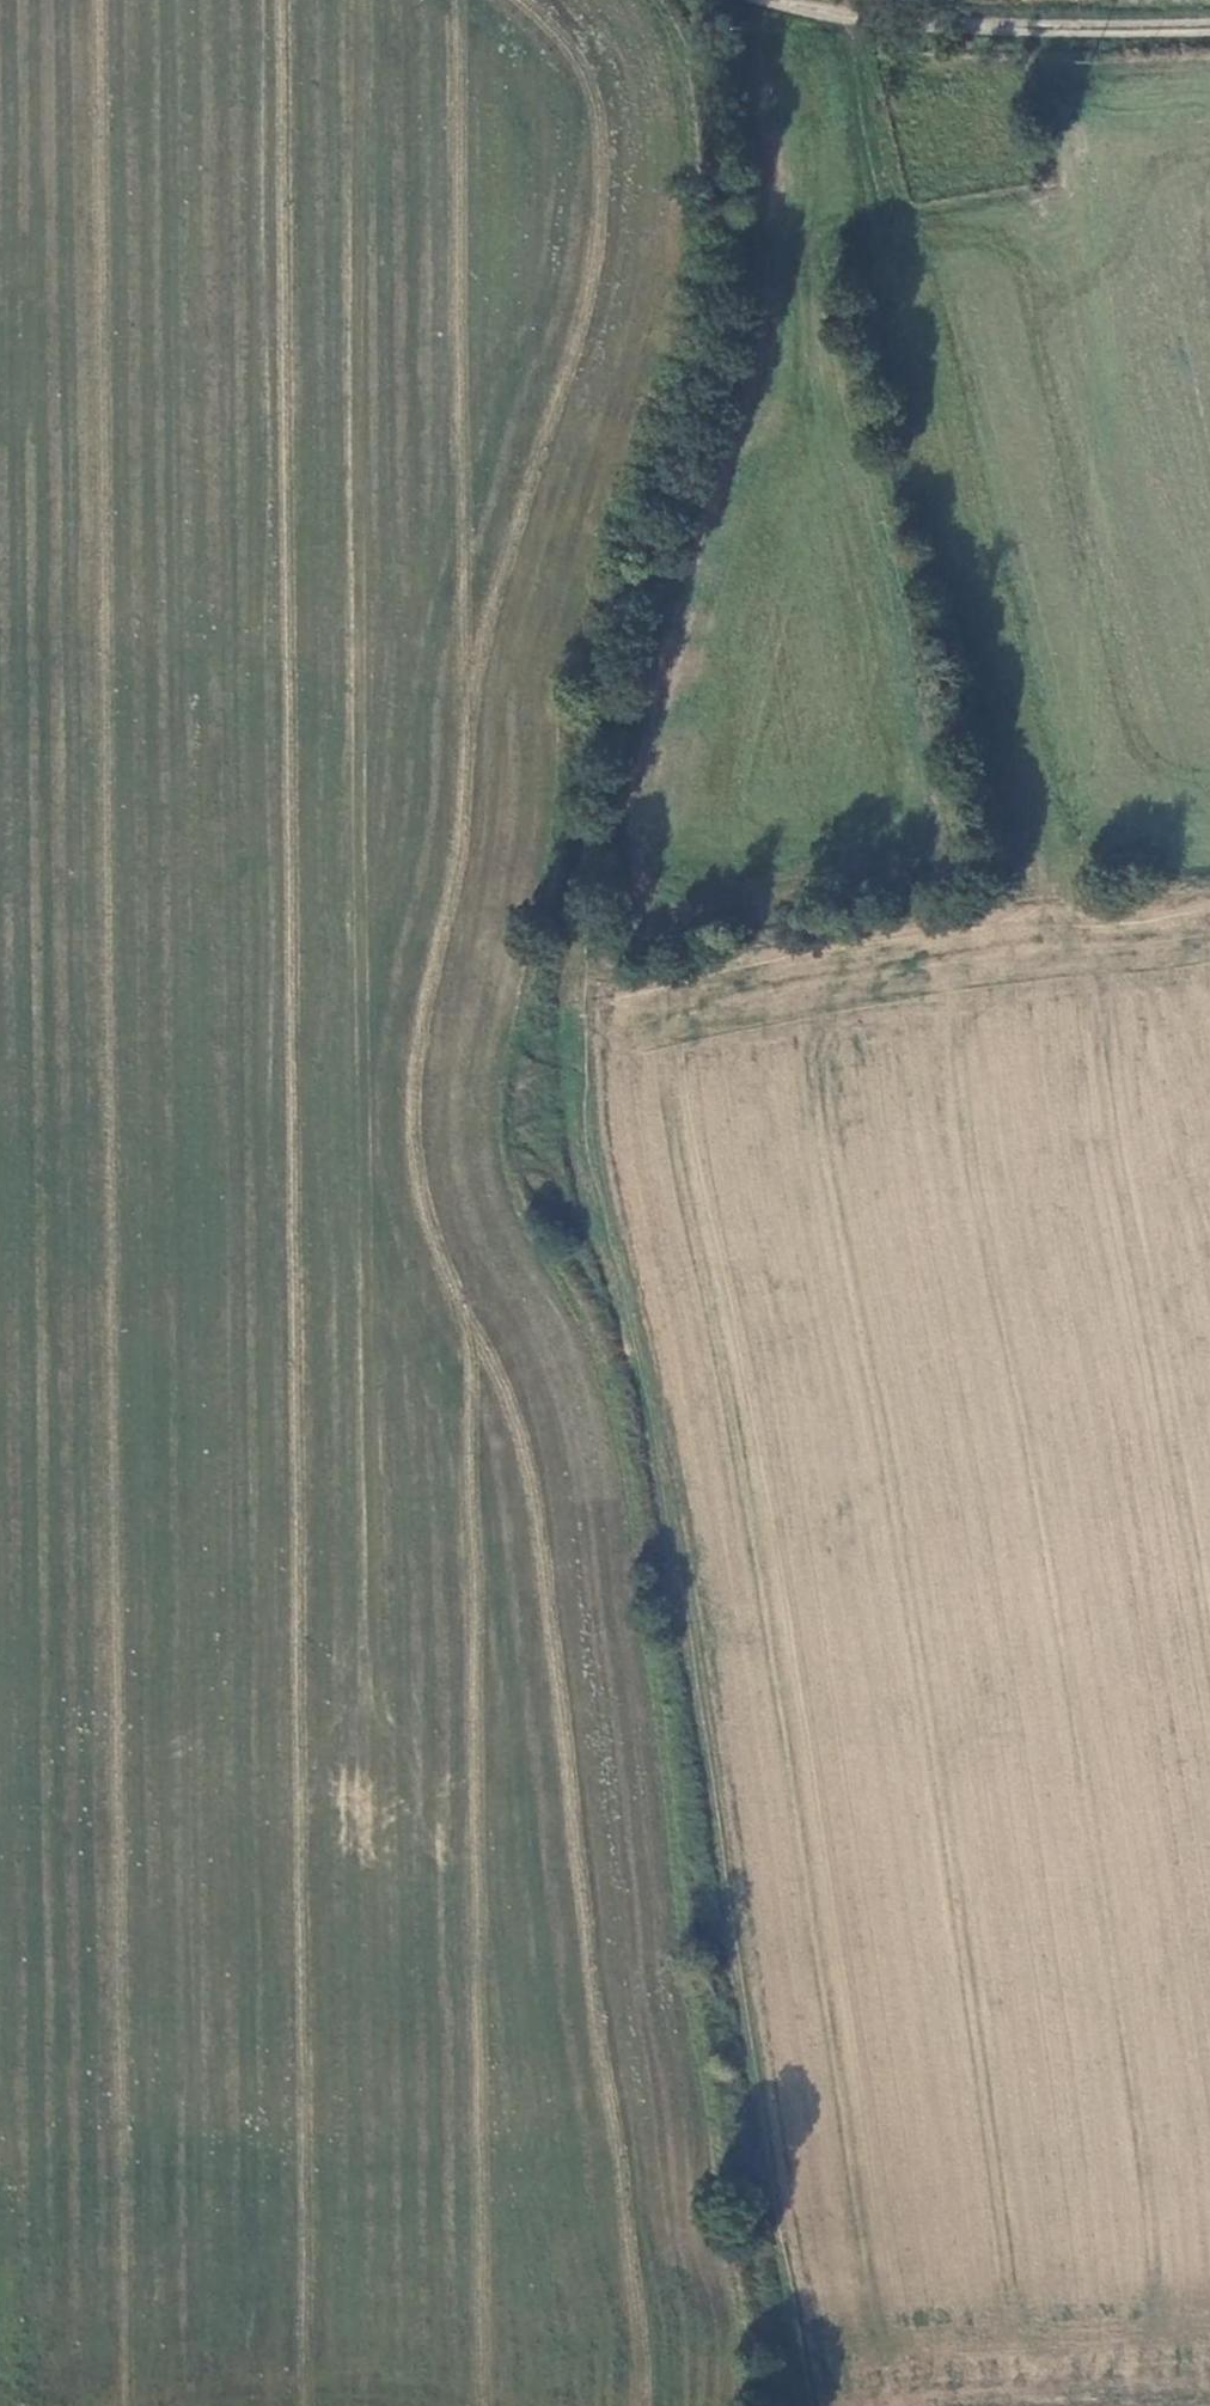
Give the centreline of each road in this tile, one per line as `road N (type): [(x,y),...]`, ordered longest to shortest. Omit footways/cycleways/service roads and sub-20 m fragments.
road 1 (track): [(629,1324),(581,1023),(597,832),(618,687),(657,536),(730,405),(757,262),(704,0)]
road 2 (unclassified): [(1209,24),(930,23),(802,0)]

